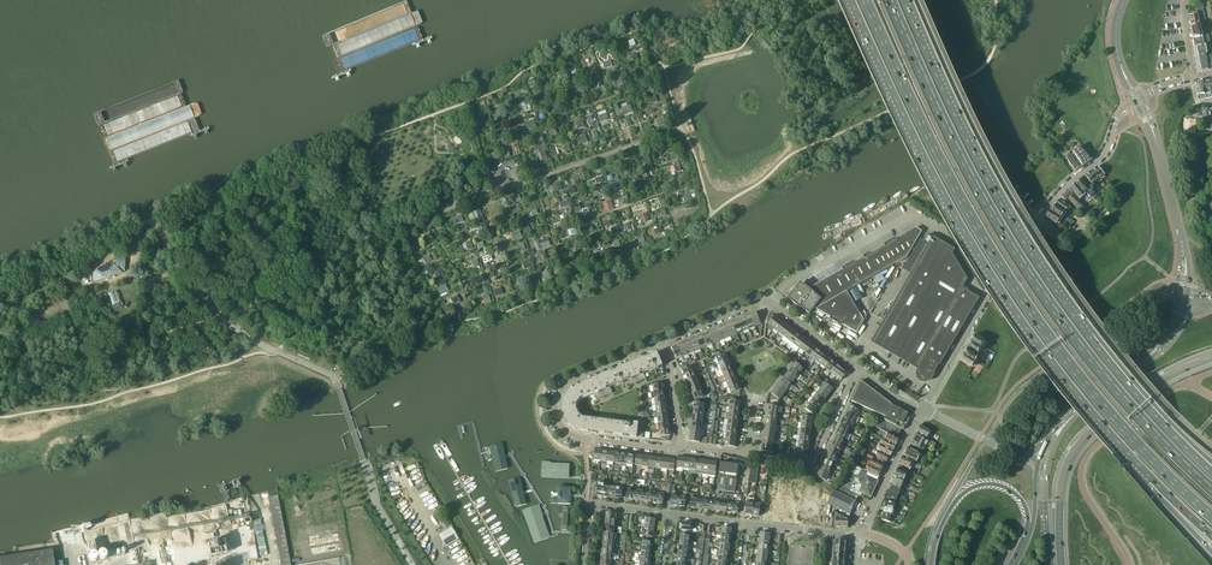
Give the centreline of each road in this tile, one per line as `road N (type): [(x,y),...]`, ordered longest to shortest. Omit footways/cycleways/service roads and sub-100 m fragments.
road 1 (motorway): [(870,0),(935,145),(1009,278),(1108,411),(1211,517)]
road 2 (motorway): [(1211,491),(1096,366),(1029,273),(972,174),(894,0)]
road 3 (motorway): [(853,0),(921,151),(997,288),(1152,483)]
road 4 (motorway): [(1207,467),(1108,357),(1040,260),(988,172),(911,0)]
road 5 (unclassified): [(412,564),(374,500),(331,375),(236,332)]
road 6 (unclassified): [(773,302),(787,284),(912,213),(947,234),(986,299)]
road 7 (motorway): [(1061,564),(1062,489),(1074,453),(1161,382),(1211,360)]
road 8 (residential): [(986,299),(1039,215),(1103,155),(1116,121),(1137,106)]
road 9 (unclassified): [(400,227),(360,241),(325,279),(244,306)]
road 10 (motorway): [(932,564),(944,516),(976,487),(1014,493),(1027,514),(1026,533)]
road 11 (residential): [(748,455),(813,462),(856,367)]
road 12 (residential): [(573,437),(555,409),(560,390),(661,343)]
road 13 (residential): [(857,535),(921,409)]
road 14 (residential): [(584,564),(589,506),(669,515)]
road 15 (unclassified): [(921,409),(986,299)]
road 16 (residential): [(661,343),(773,302)]

